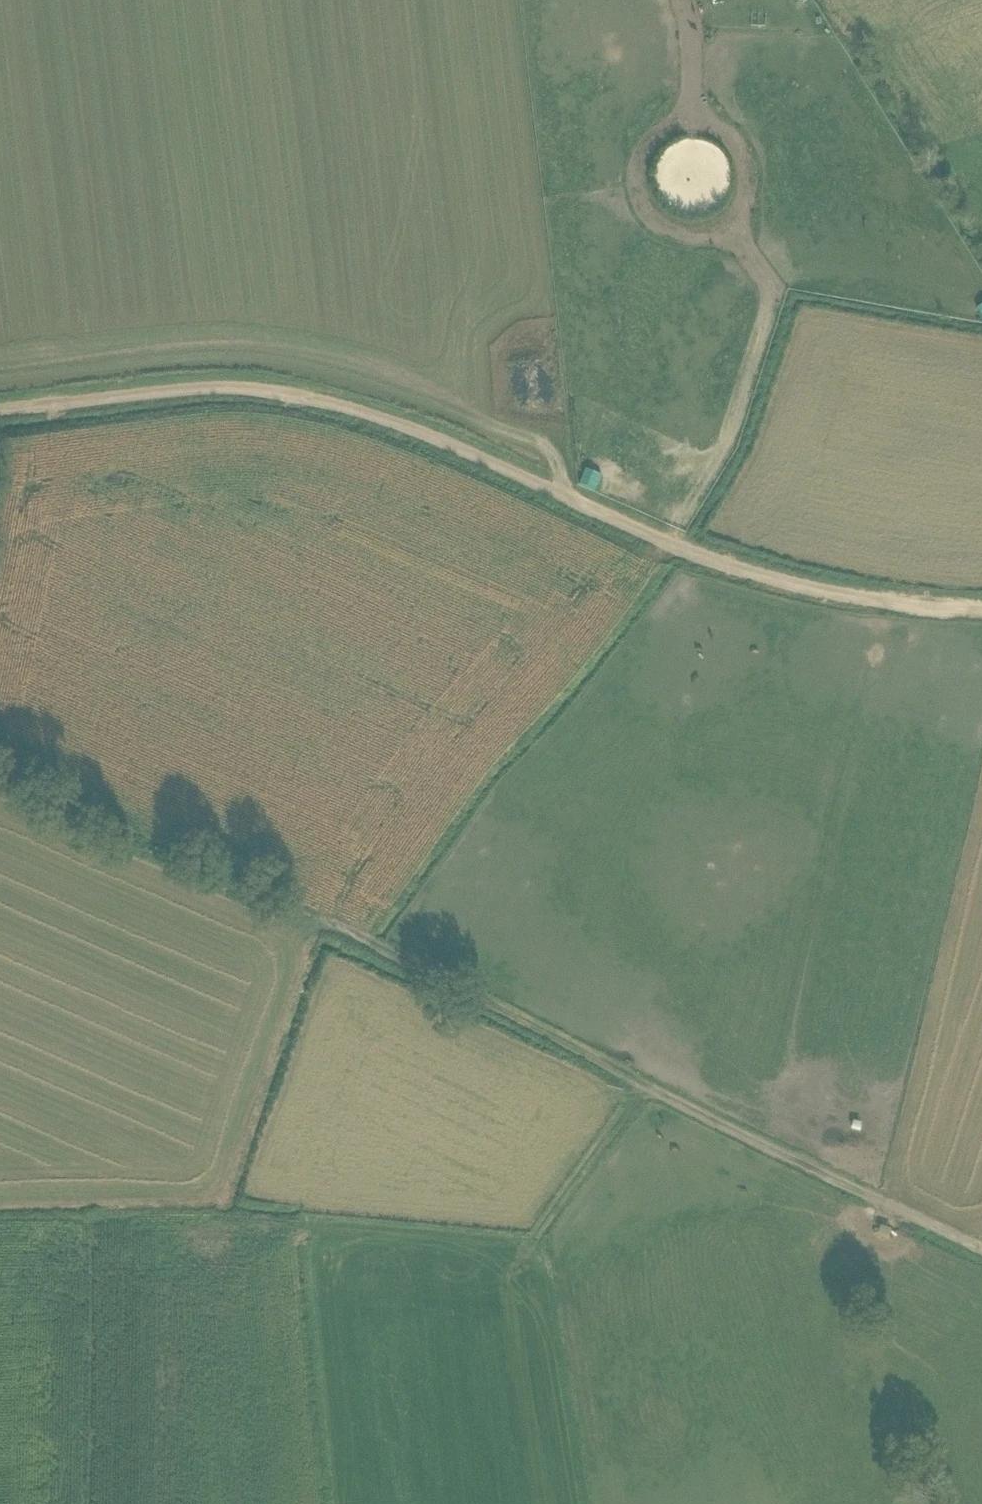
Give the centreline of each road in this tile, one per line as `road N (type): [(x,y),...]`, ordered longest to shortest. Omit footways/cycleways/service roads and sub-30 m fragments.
road 1 (track): [(981,612),(760,581),(343,411),(225,393),(0,410)]

